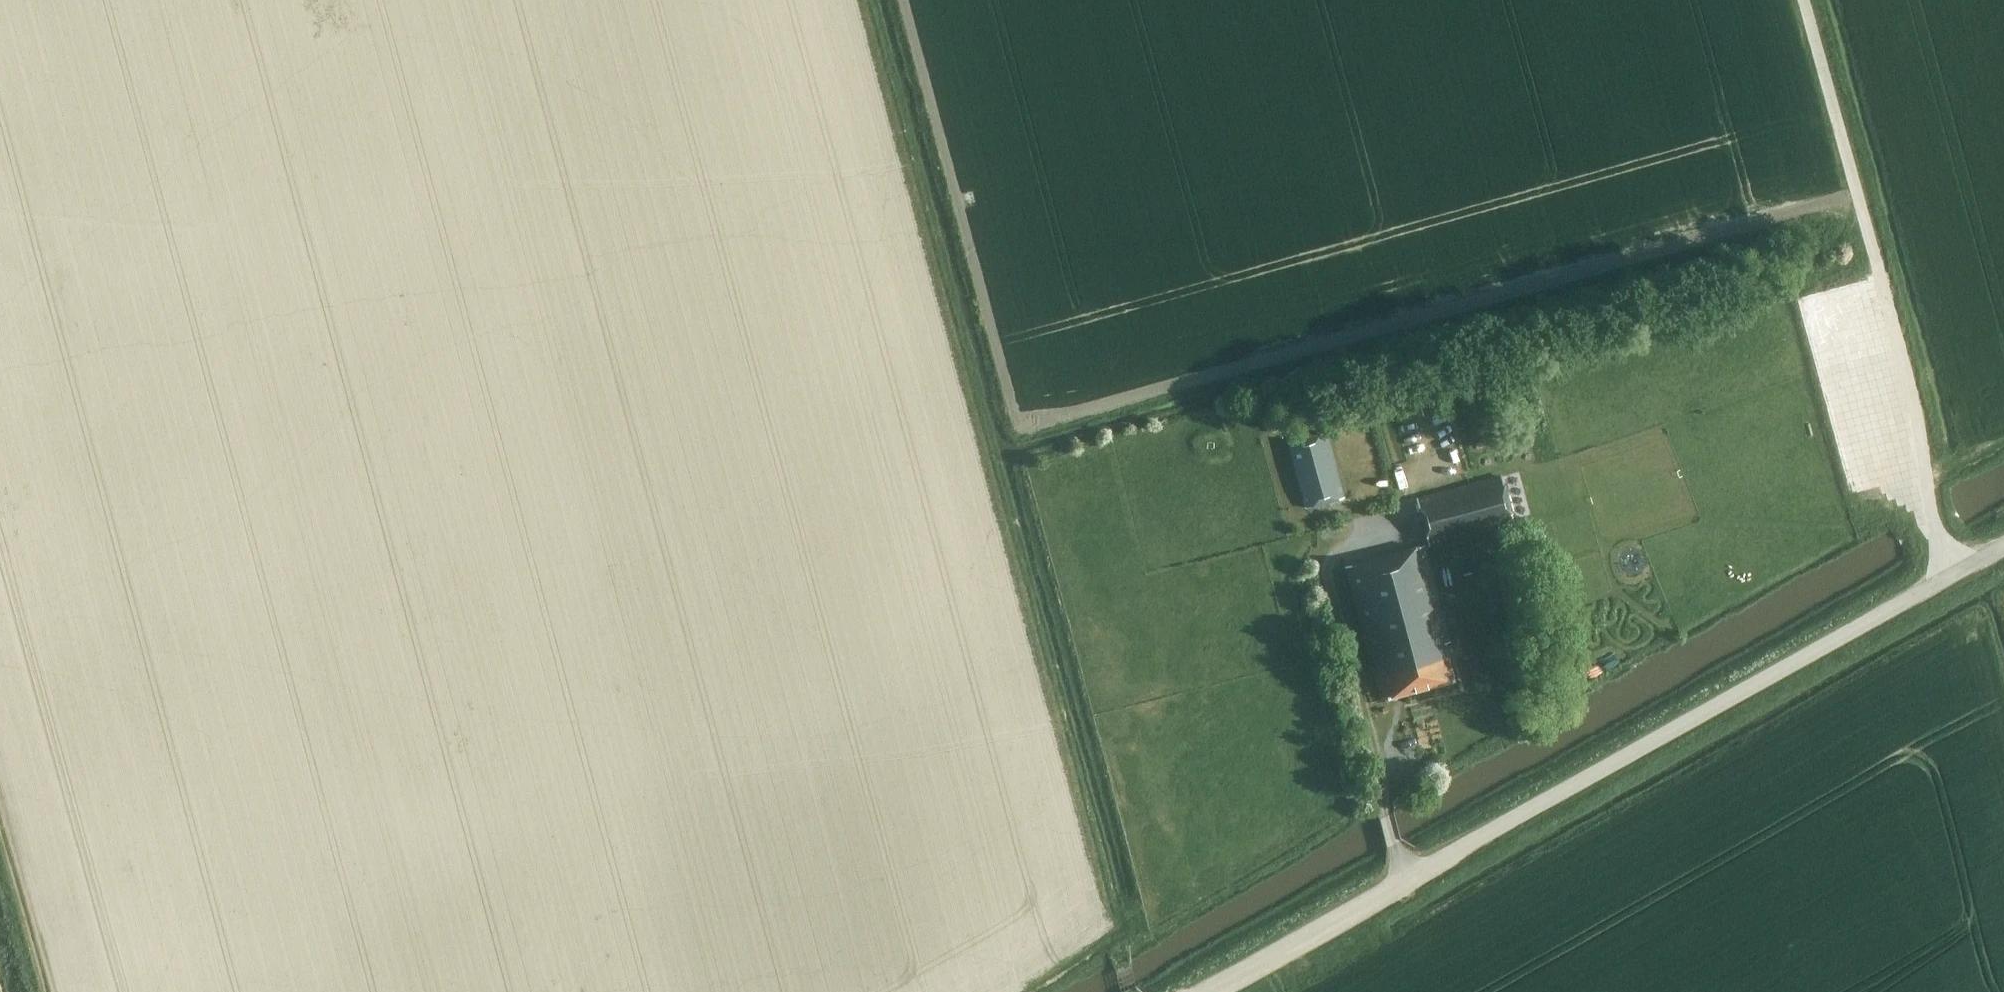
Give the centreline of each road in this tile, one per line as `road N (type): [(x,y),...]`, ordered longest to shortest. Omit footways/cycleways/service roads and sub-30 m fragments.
road 1 (unclassified): [(1204,991),(1951,567)]
road 2 (unclassified): [(1951,567),(1925,491),(1901,347)]

